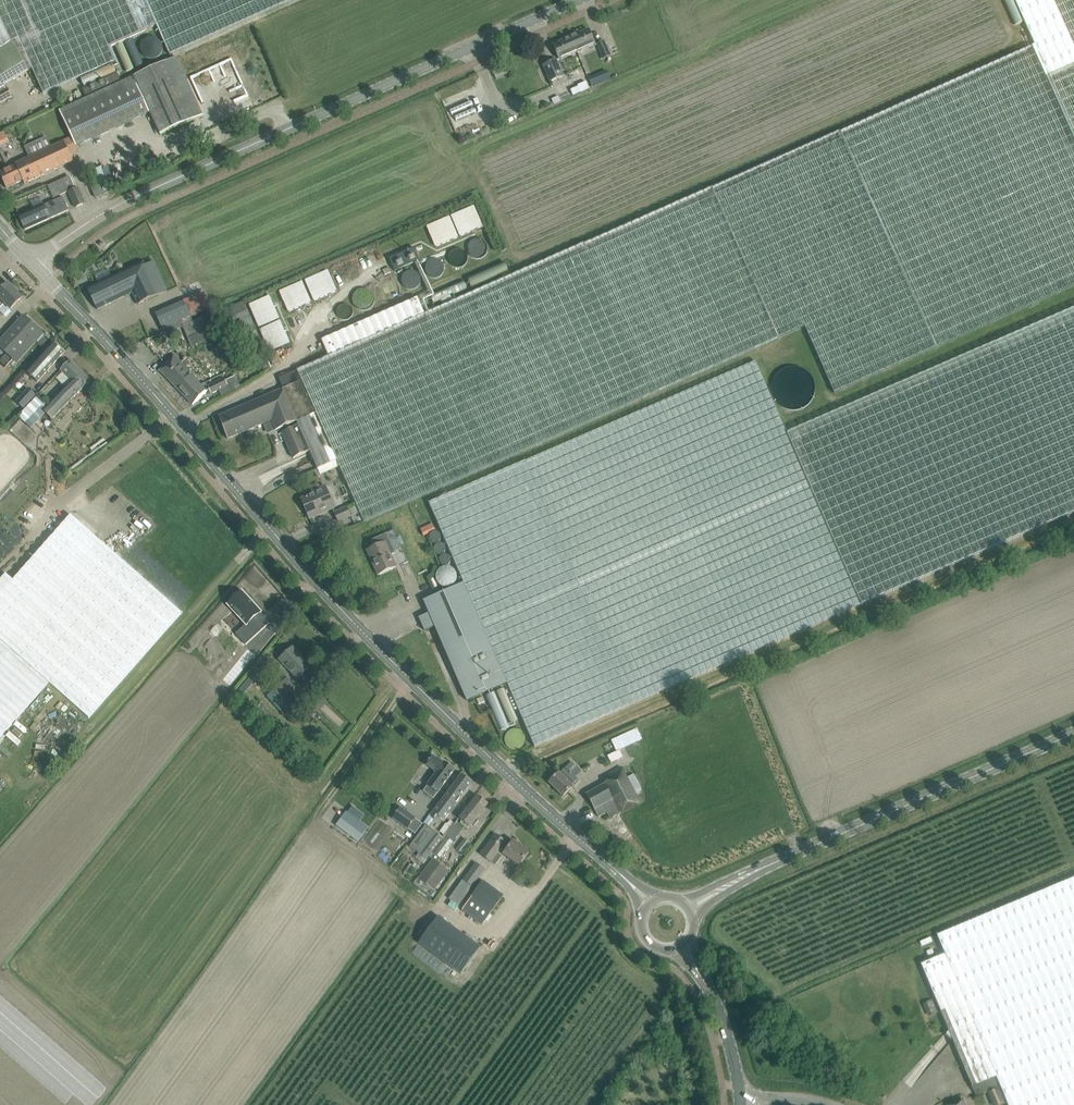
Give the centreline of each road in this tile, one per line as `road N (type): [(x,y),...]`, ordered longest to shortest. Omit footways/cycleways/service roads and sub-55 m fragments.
road 1 (tertiary): [(626,881),(350,620),(32,264)]
road 2 (unclassified): [(32,264),(119,204),(578,0)]
road 3 (secondary): [(730,884),(1073,732)]
road 4 (secondary): [(742,1101),(733,1049),(698,970)]

